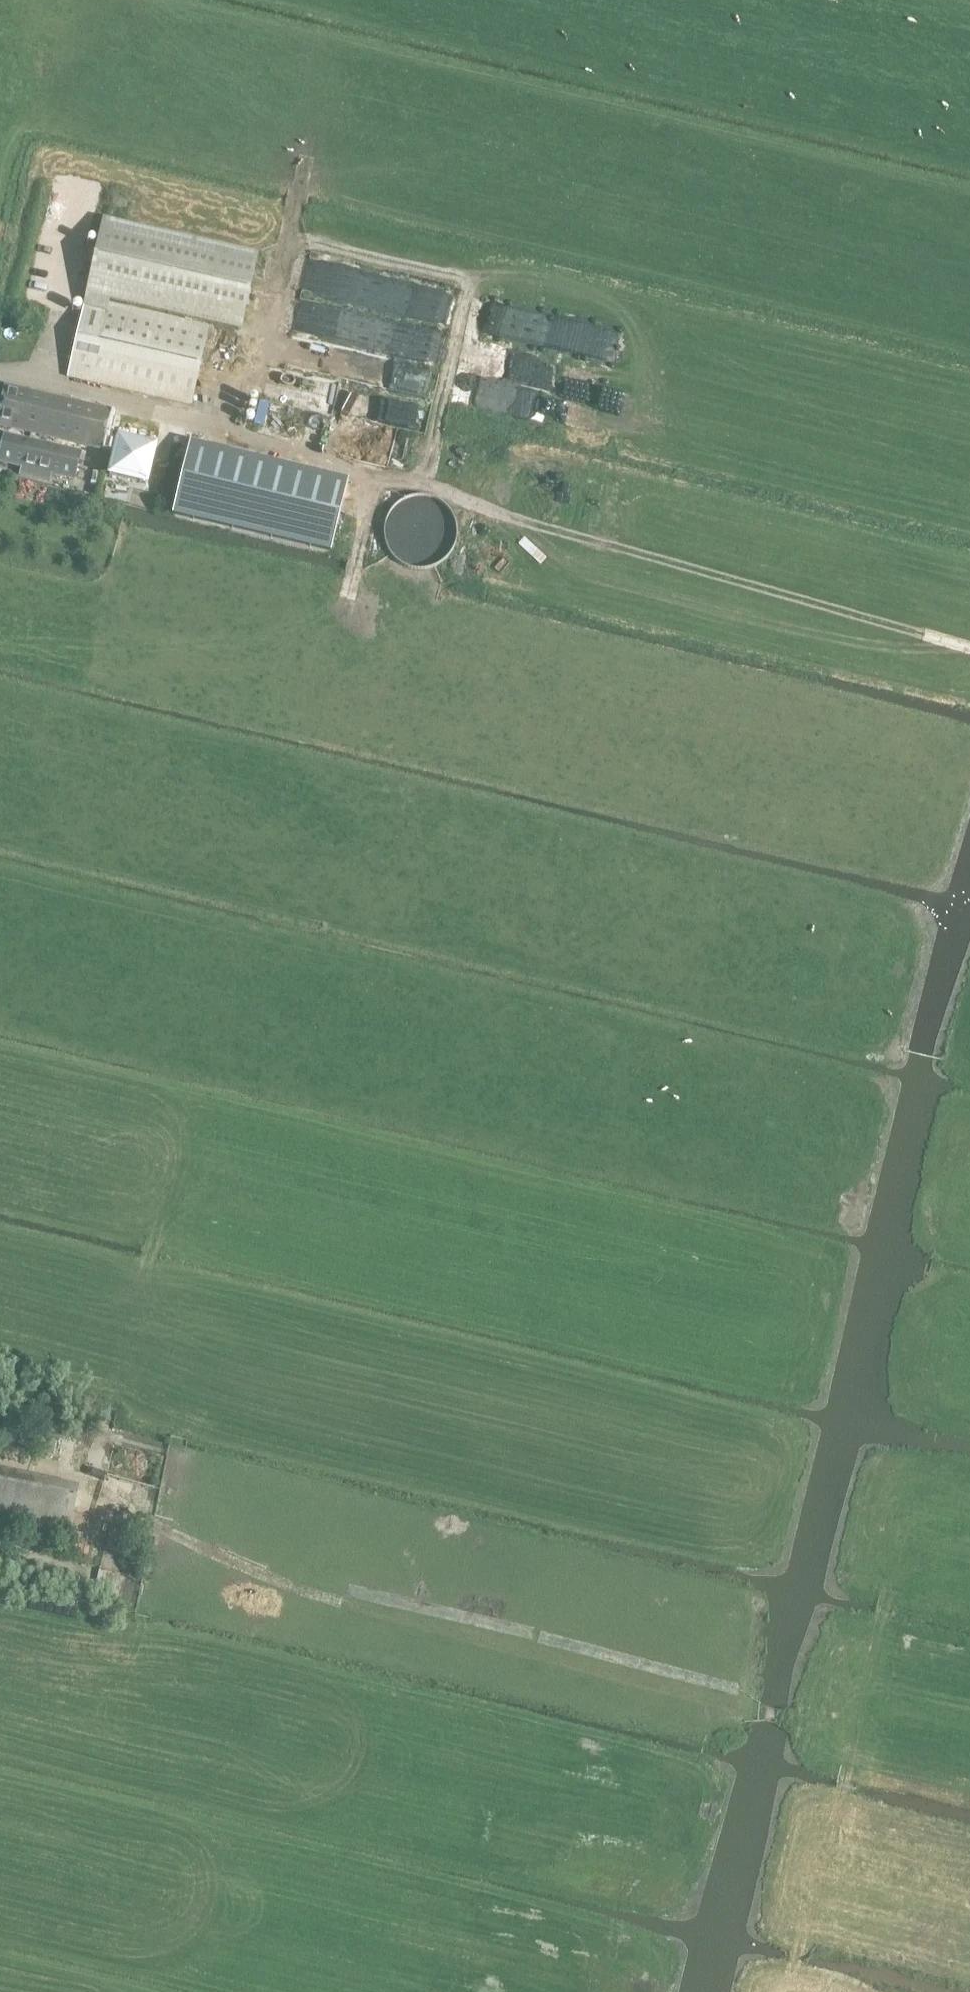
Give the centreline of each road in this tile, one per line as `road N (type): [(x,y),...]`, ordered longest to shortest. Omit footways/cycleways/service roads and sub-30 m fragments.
road 1 (track): [(0,375),(434,487),(969,649)]
road 2 (track): [(846,1737),(260,1572),(84,1472),(0,1455)]
road 3 (track): [(886,1601),(846,1737),(953,1763)]

